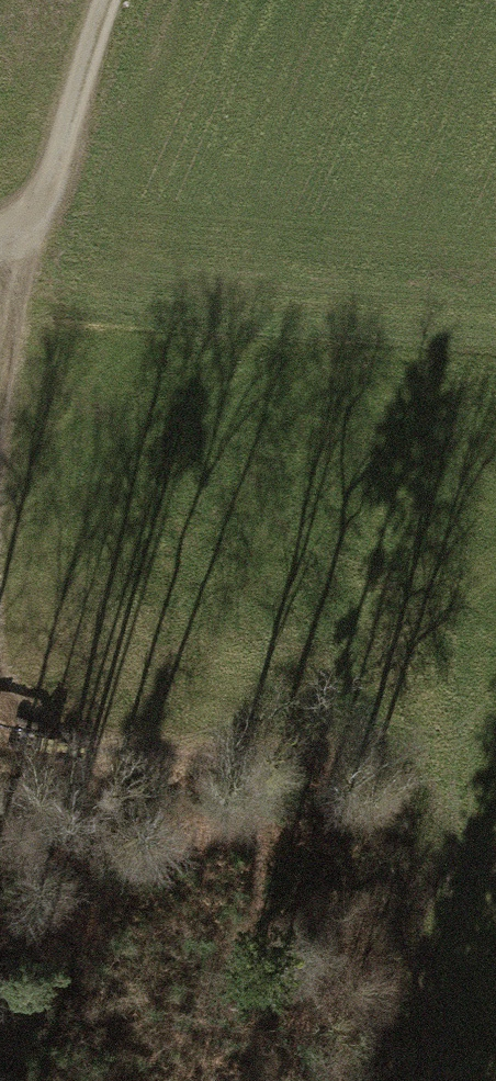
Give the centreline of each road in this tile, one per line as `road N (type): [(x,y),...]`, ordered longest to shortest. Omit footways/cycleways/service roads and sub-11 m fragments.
road 1 (track): [(3,682),(316,665),(495,553)]
road 2 (track): [(0,261),(22,273),(107,0)]
road 3 (track): [(22,273),(0,418)]

